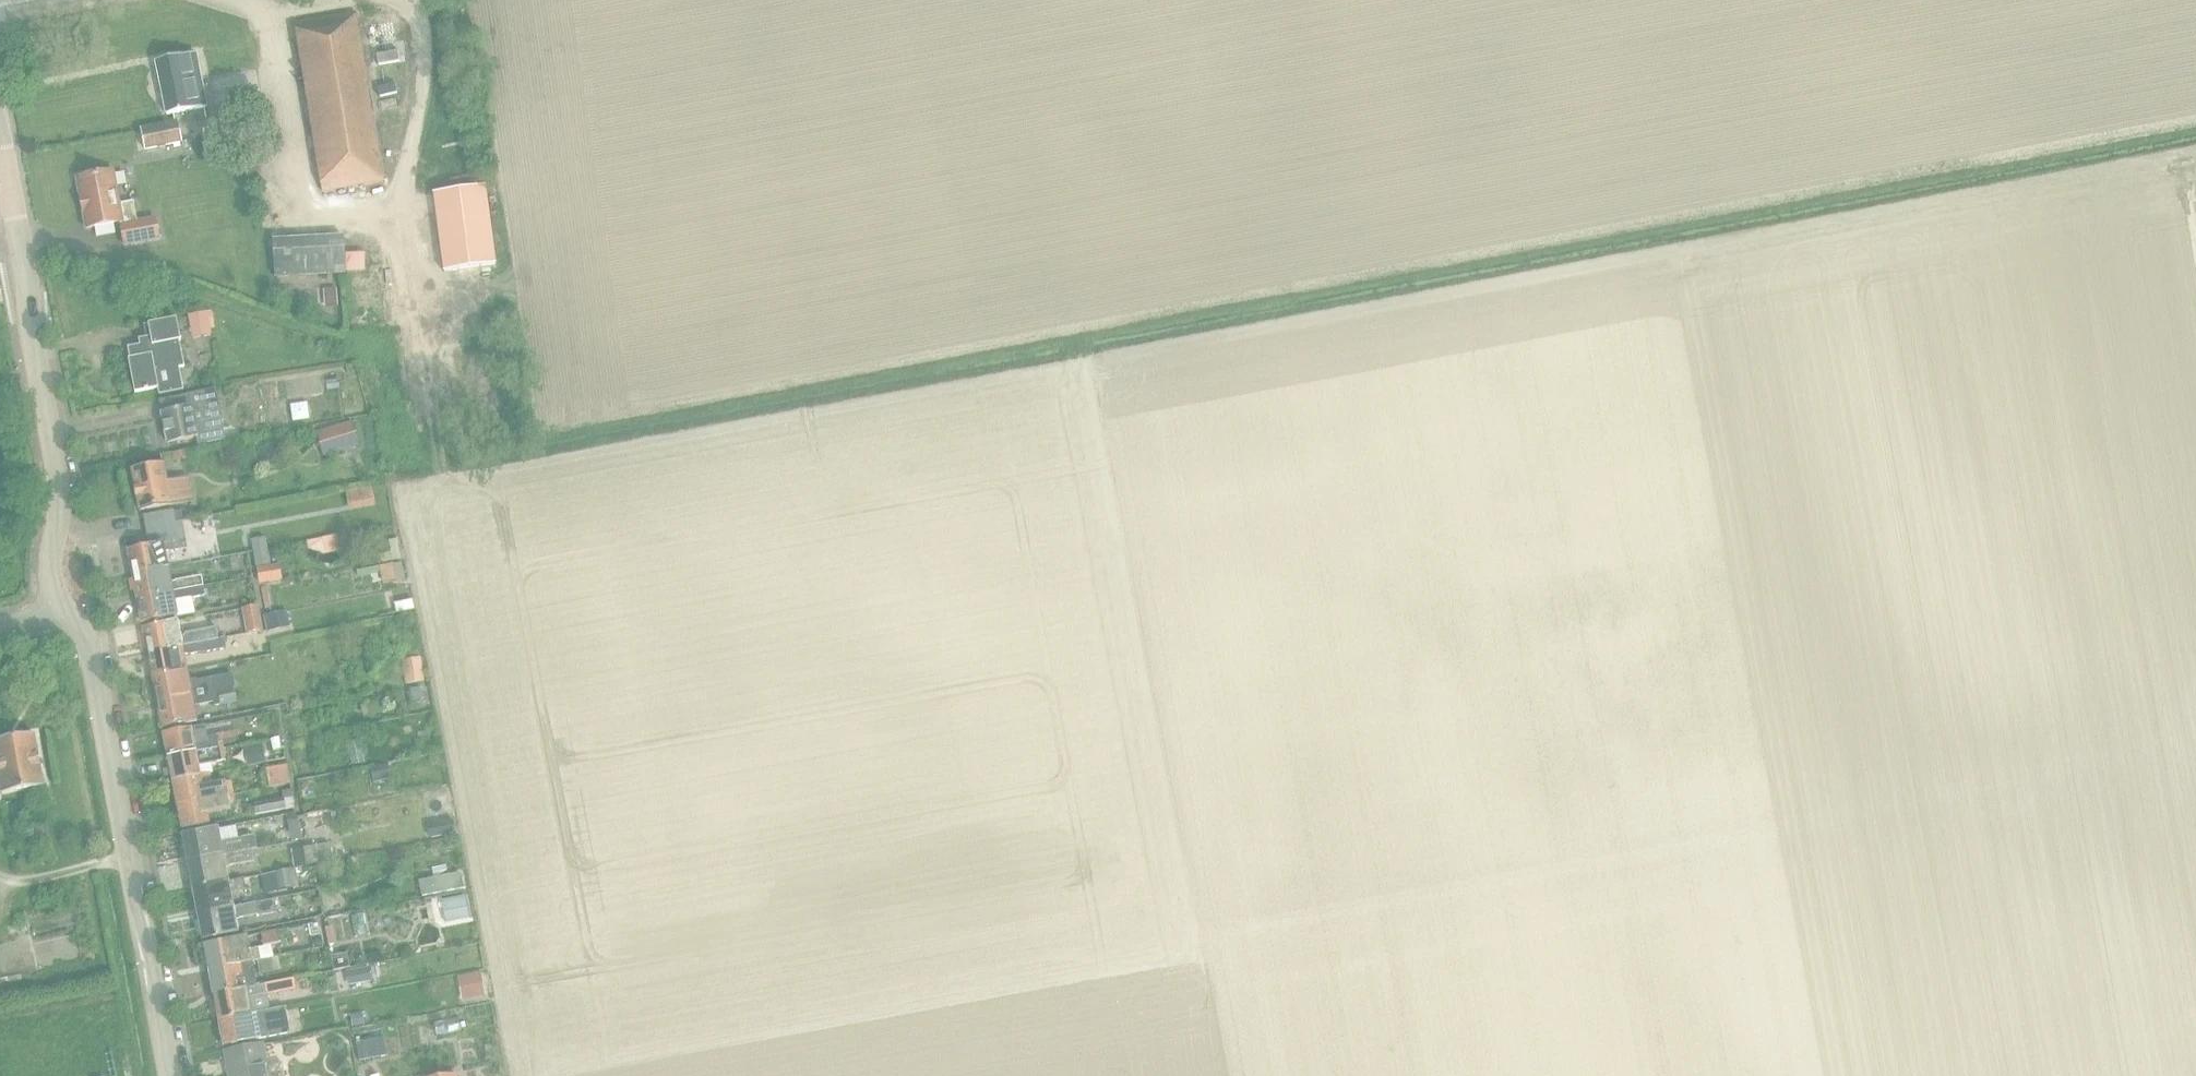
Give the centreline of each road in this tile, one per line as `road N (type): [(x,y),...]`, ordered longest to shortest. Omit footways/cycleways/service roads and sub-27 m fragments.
road 1 (tertiary): [(171,1075),(89,647),(64,610)]
road 2 (tertiary): [(64,610),(50,563),(59,485),(8,182)]

